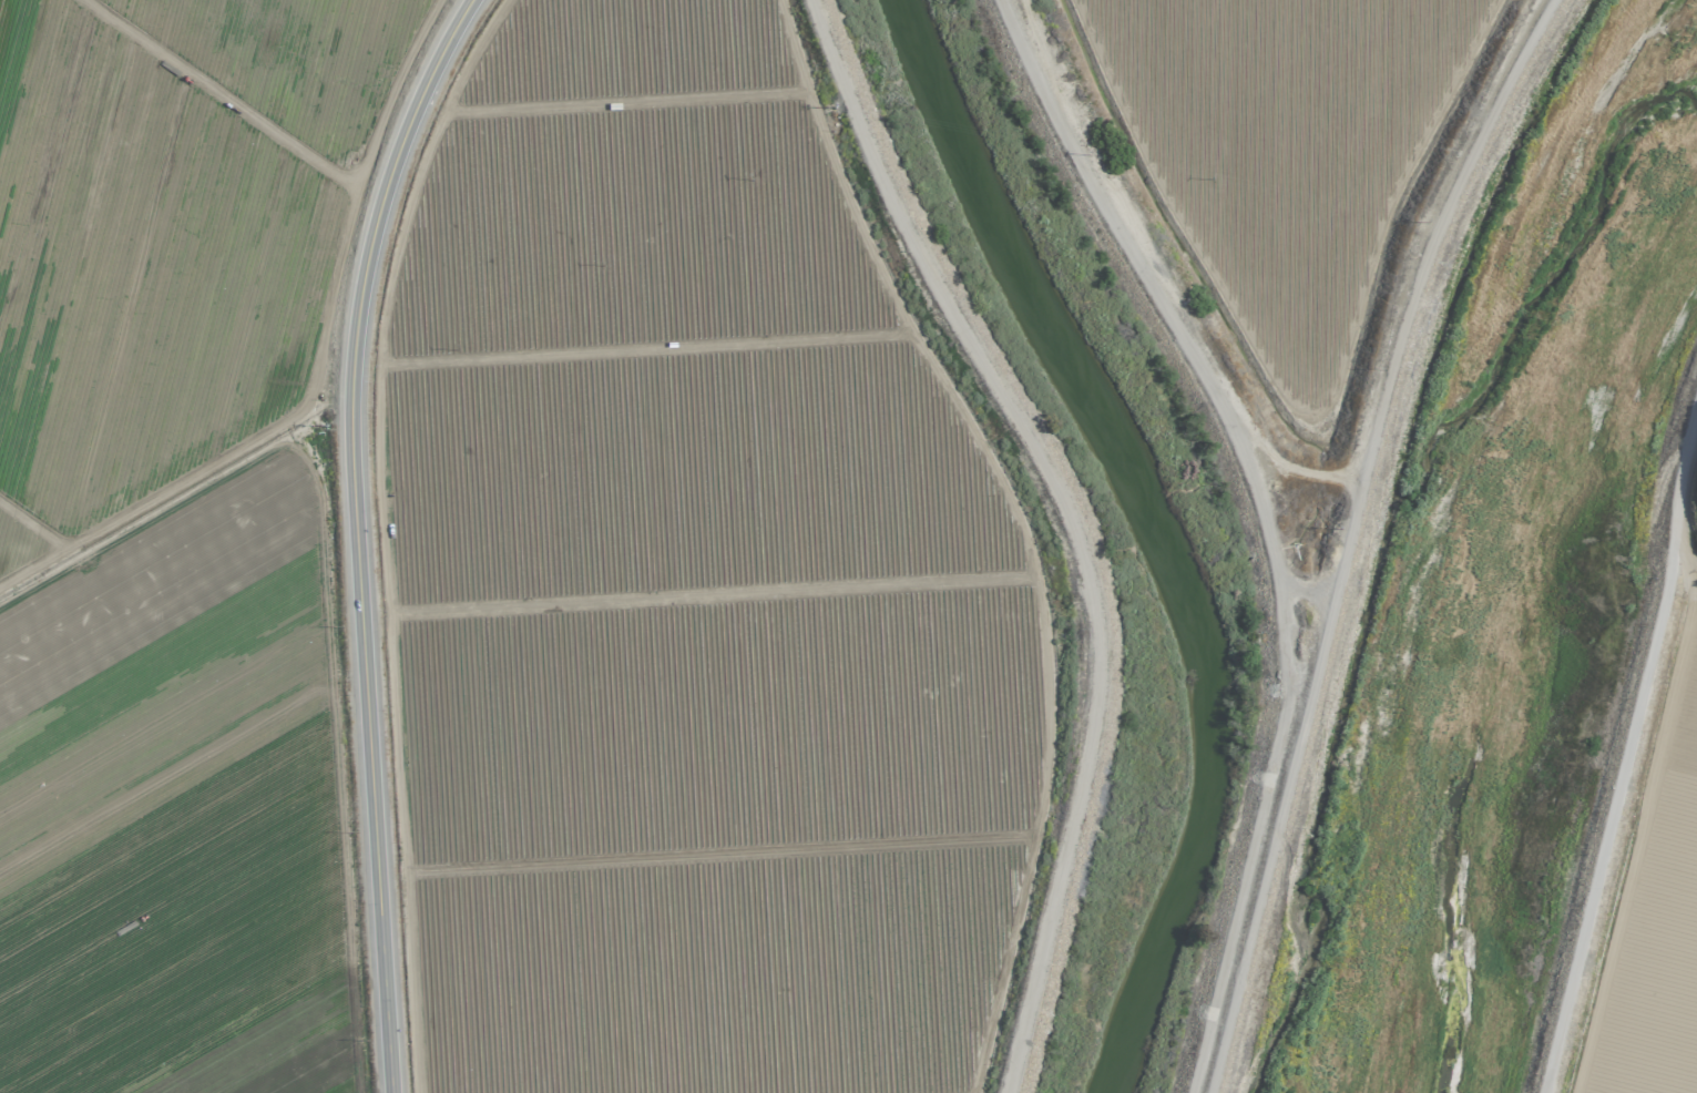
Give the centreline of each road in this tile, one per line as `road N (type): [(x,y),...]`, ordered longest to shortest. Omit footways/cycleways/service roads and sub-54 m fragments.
road 1 (secondary): [(469,0),(391,165),(362,279),(350,386),(390,1092)]
road 2 (residential): [(1685,569),(1559,1092)]
road 3 (residential): [(1696,362),(1663,497),(1685,569)]

